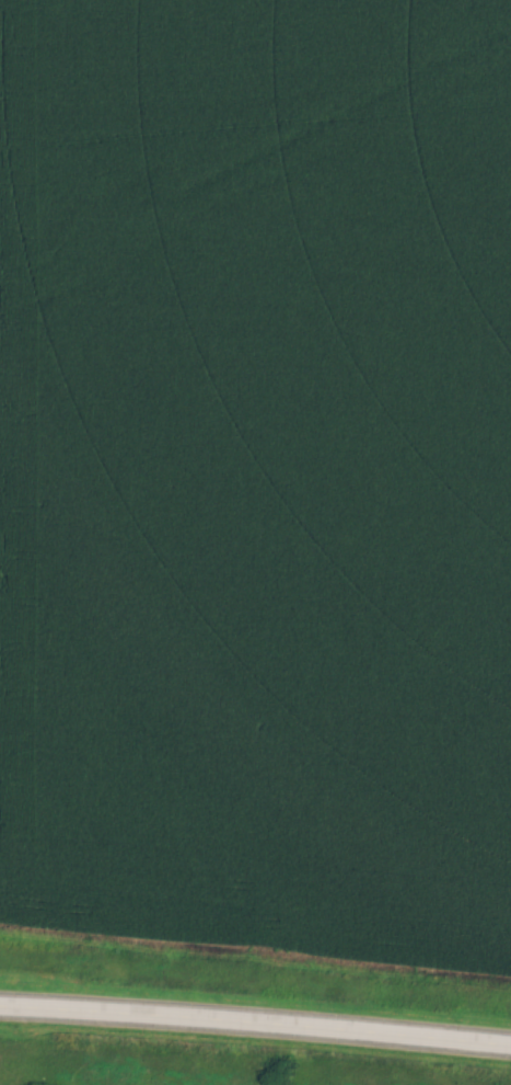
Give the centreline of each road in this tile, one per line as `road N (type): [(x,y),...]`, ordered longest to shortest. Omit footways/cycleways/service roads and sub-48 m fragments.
road 1 (primary): [(0,1011),(510,1051)]

